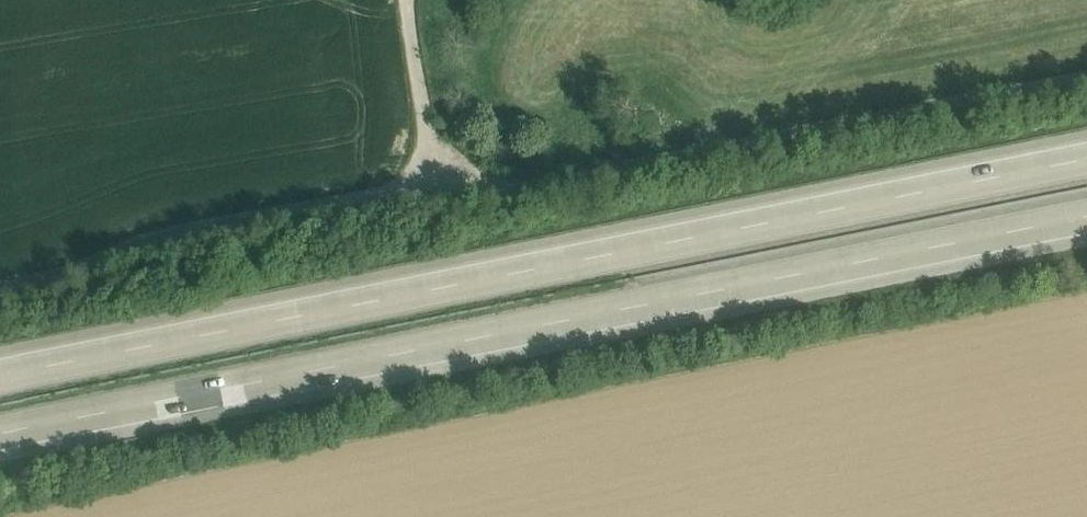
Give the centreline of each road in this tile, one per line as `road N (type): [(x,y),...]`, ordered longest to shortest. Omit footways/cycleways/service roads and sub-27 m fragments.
road 1 (track): [(0,285),(65,274),(173,227),(442,172),(539,180),(1086,72)]
road 2 (motorway): [(1086,160),(0,376)]
road 3 (motorway): [(0,433),(1086,217)]
road 4 (track): [(442,172),(409,0)]

